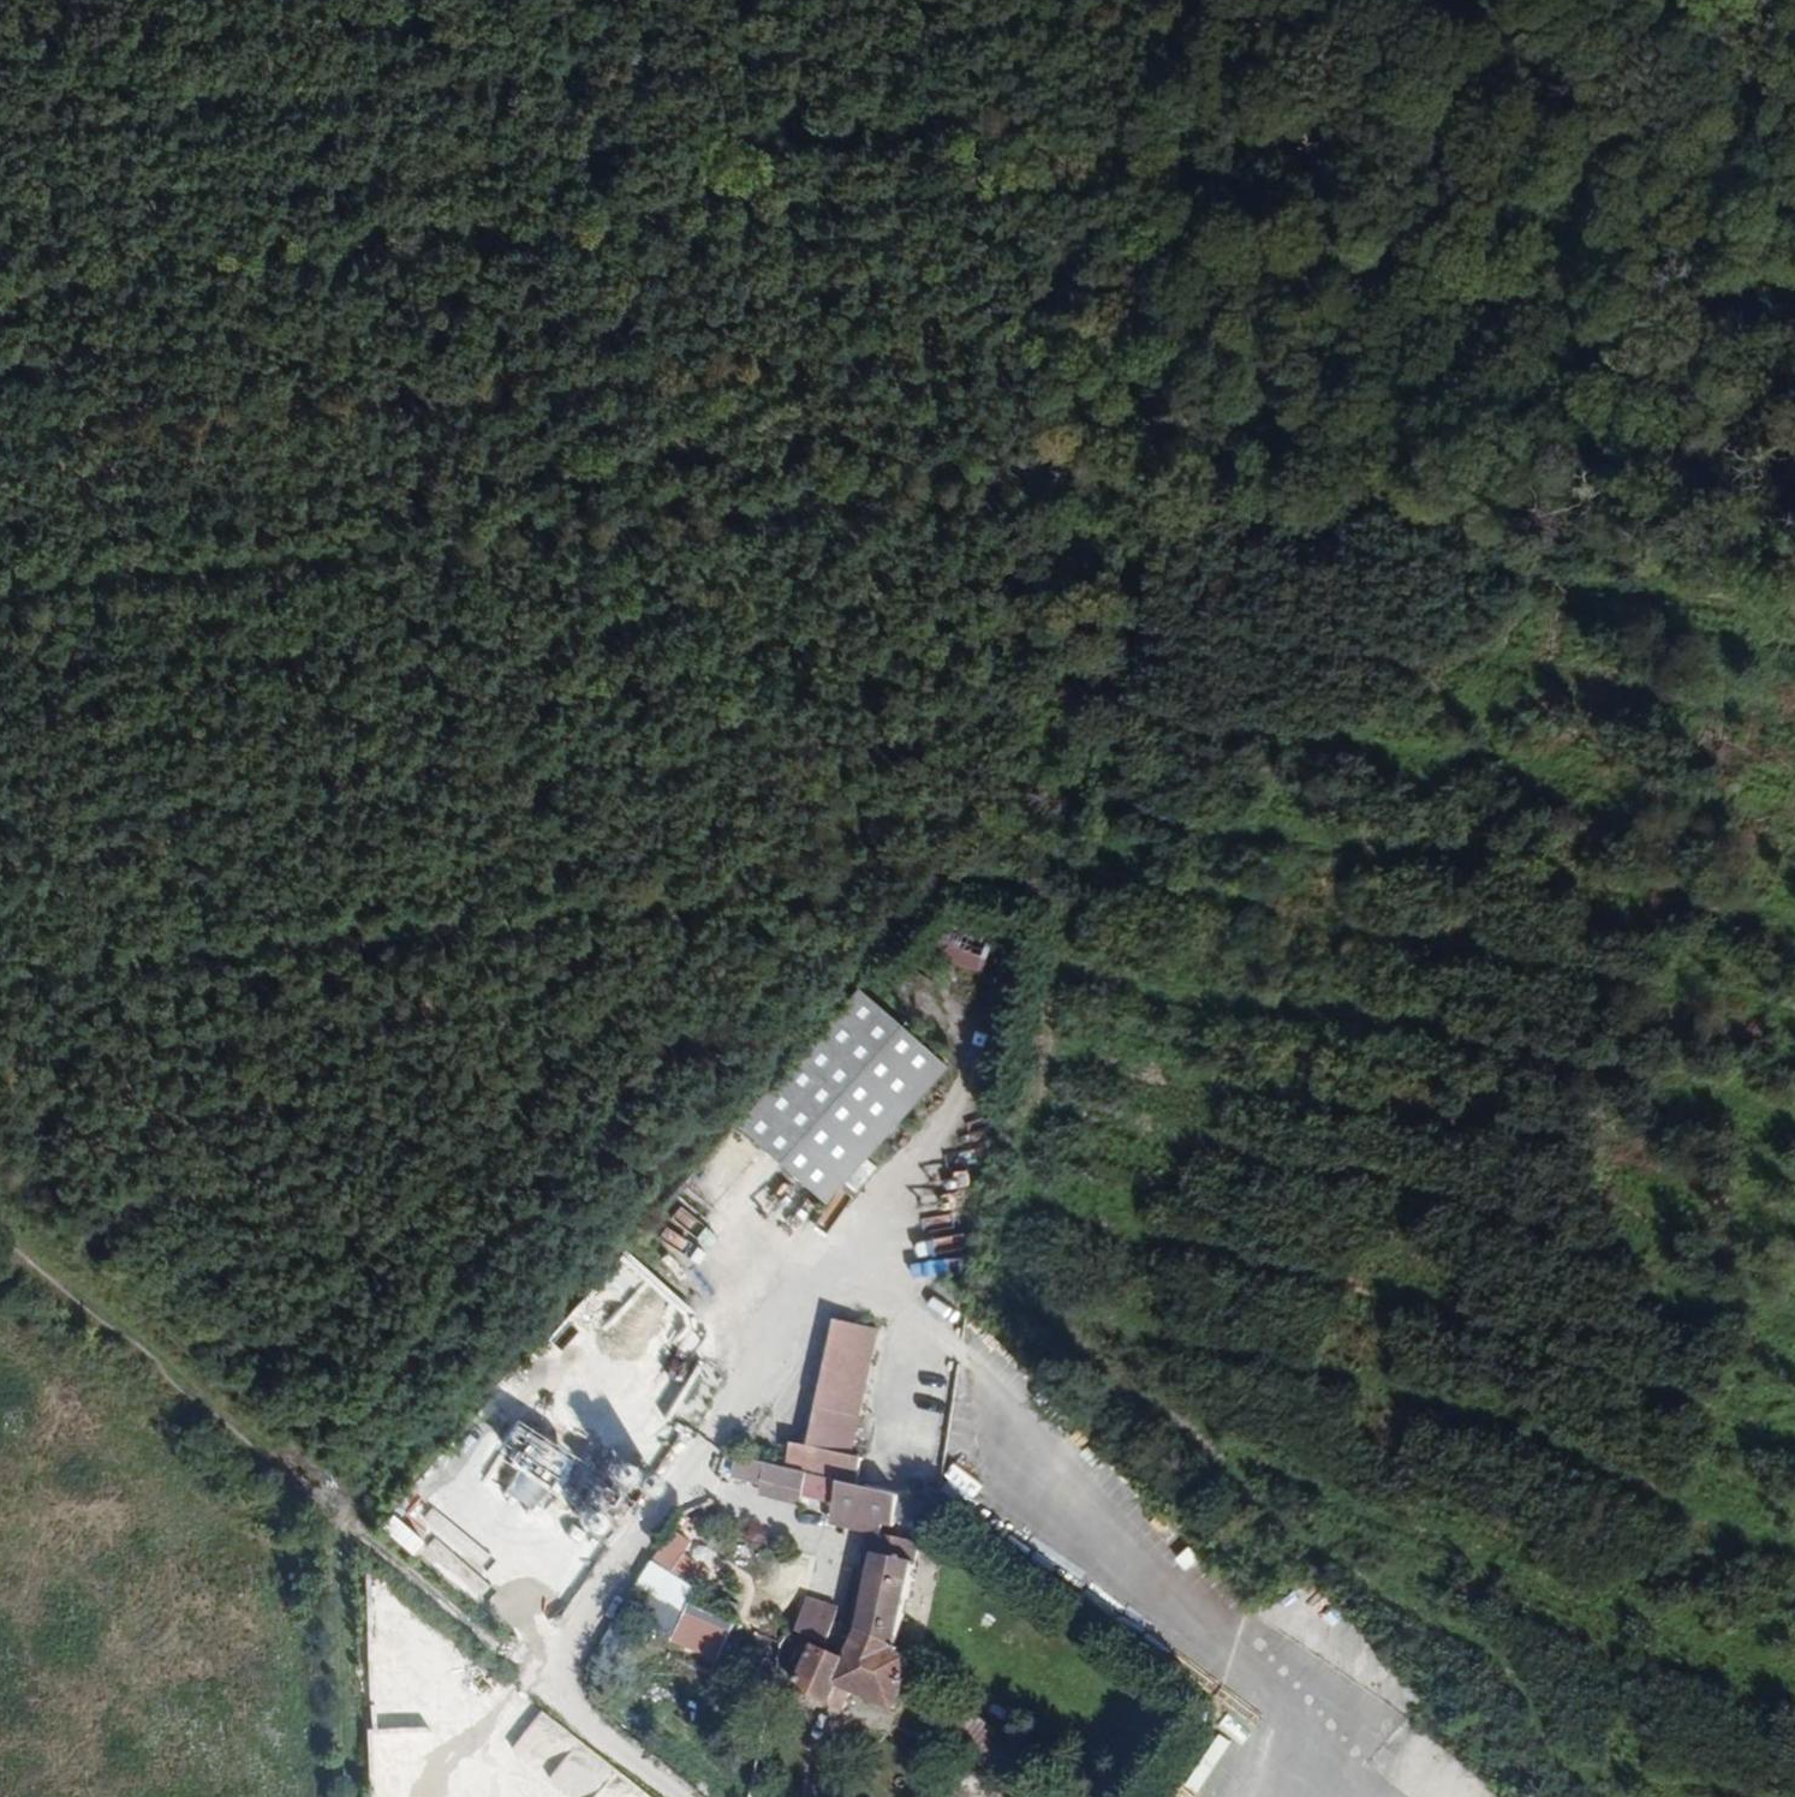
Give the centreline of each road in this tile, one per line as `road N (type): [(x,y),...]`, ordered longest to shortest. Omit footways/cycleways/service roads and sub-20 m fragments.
road 1 (track): [(0,1206),(342,1531),(676,1796)]

